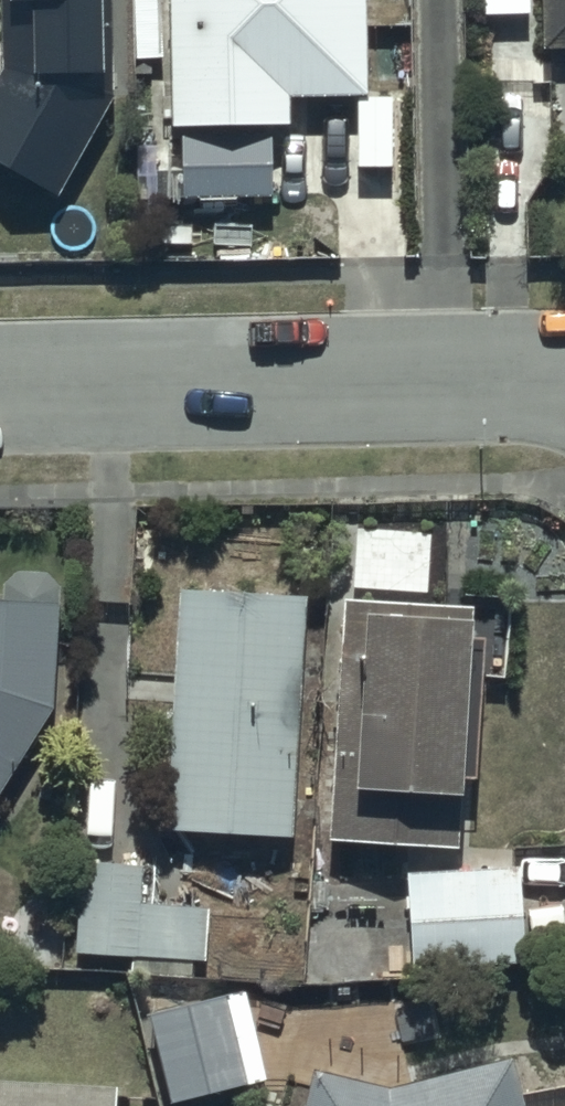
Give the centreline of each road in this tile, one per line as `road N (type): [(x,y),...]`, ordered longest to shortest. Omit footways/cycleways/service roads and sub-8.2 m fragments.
road 1 (residential): [(0,390),(564,380)]

